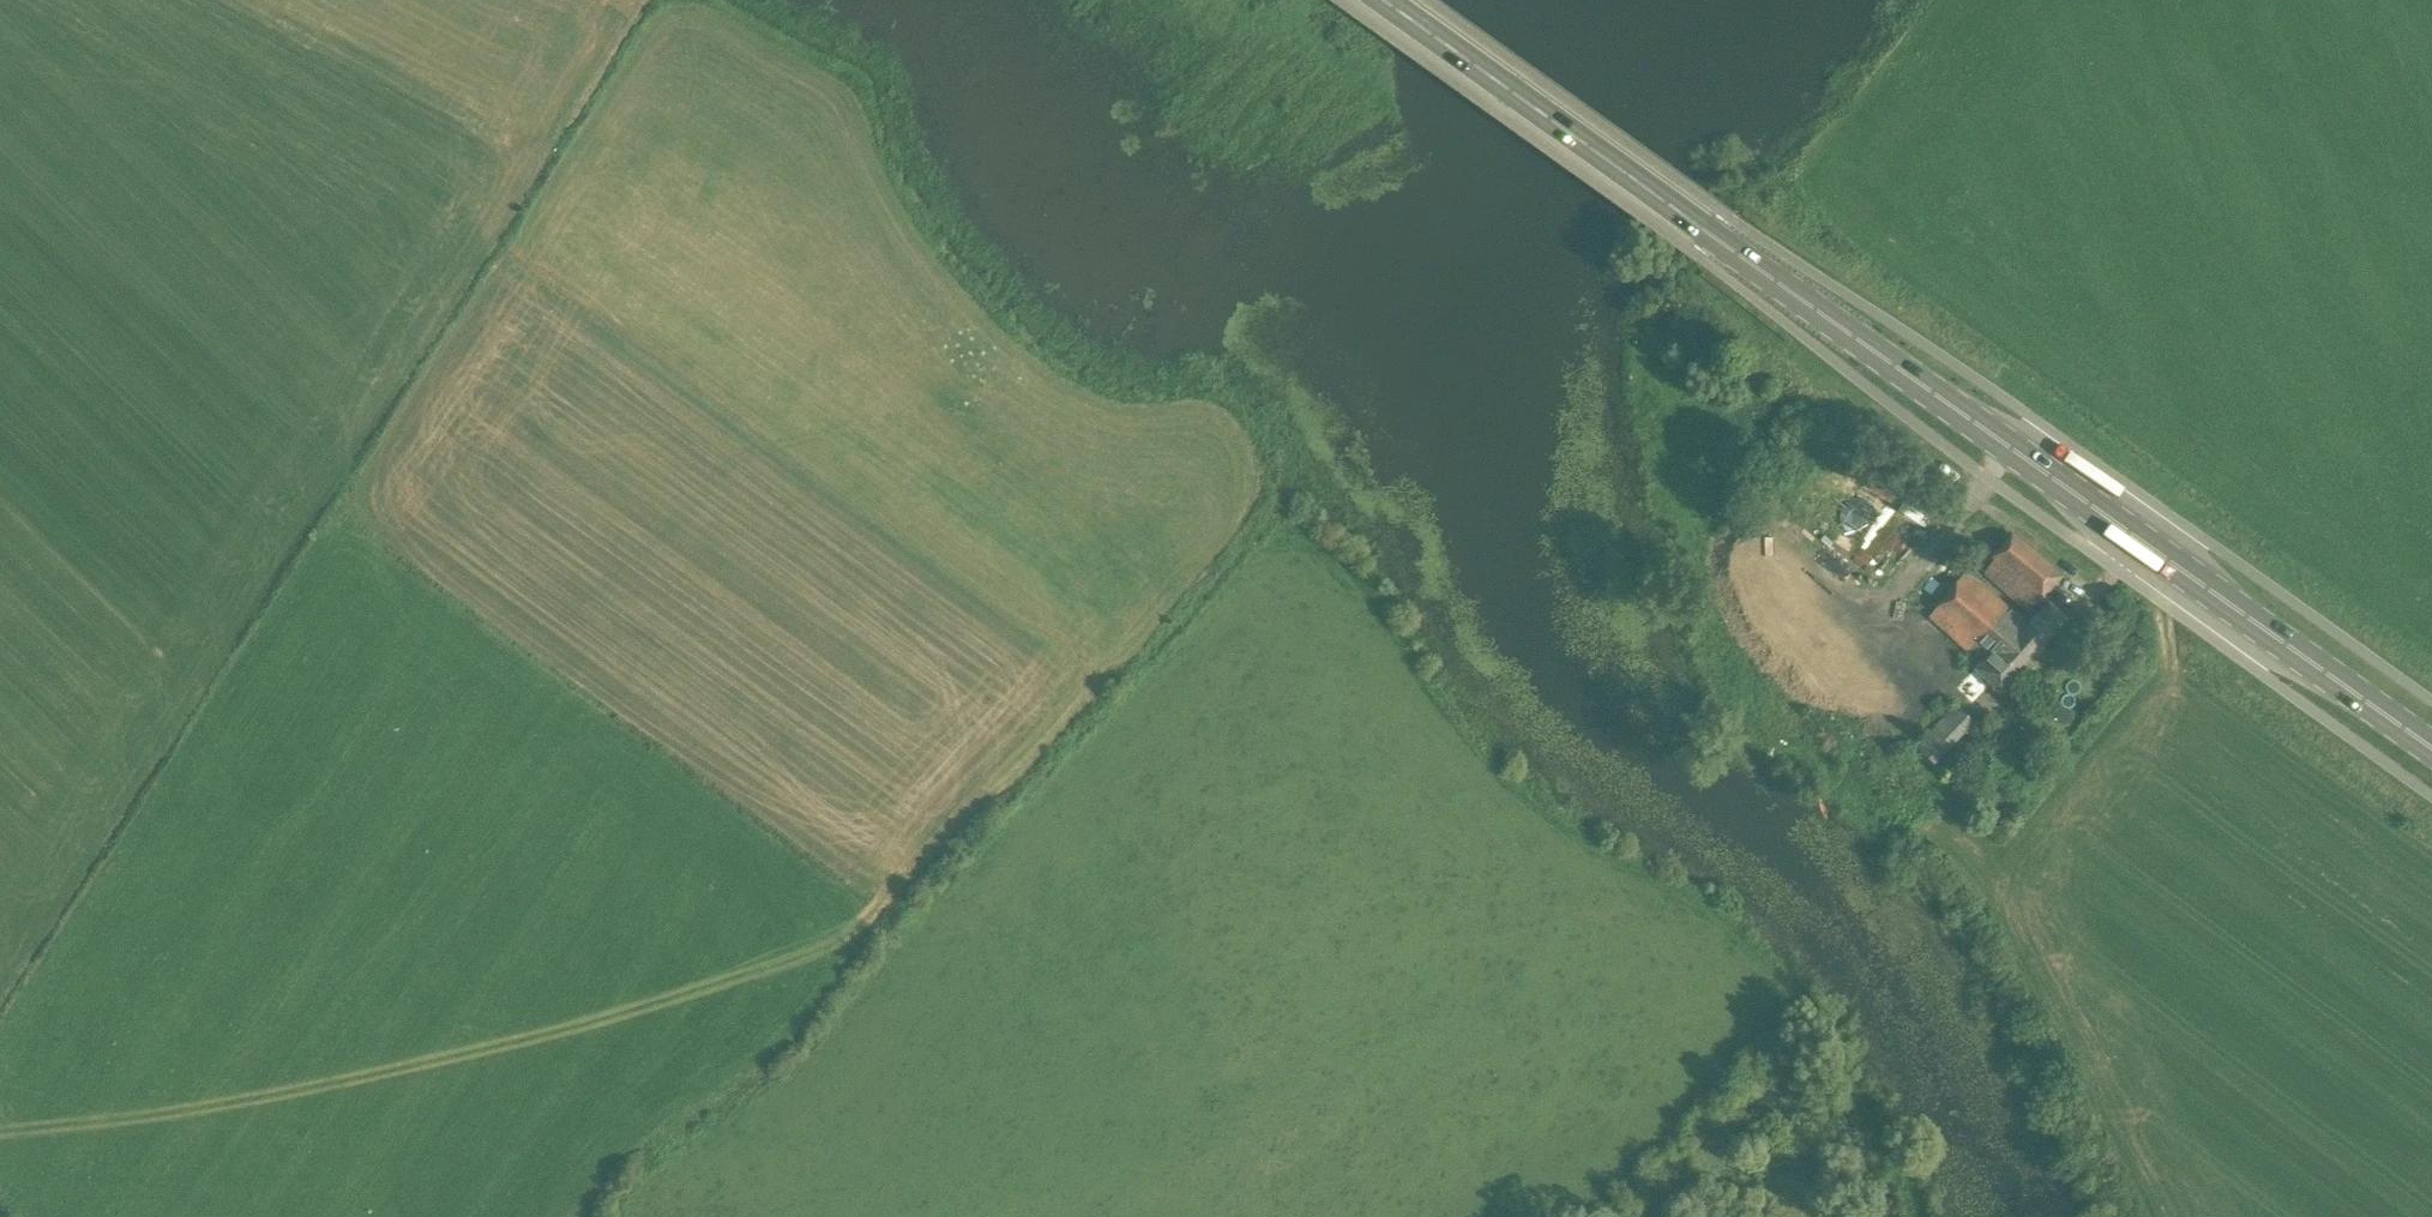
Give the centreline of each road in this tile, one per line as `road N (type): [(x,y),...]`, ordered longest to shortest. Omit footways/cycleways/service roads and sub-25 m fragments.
road 1 (primary): [(2431,749),(1380,0)]
road 2 (track): [(1745,1000),(1791,1019),(1911,1216)]

